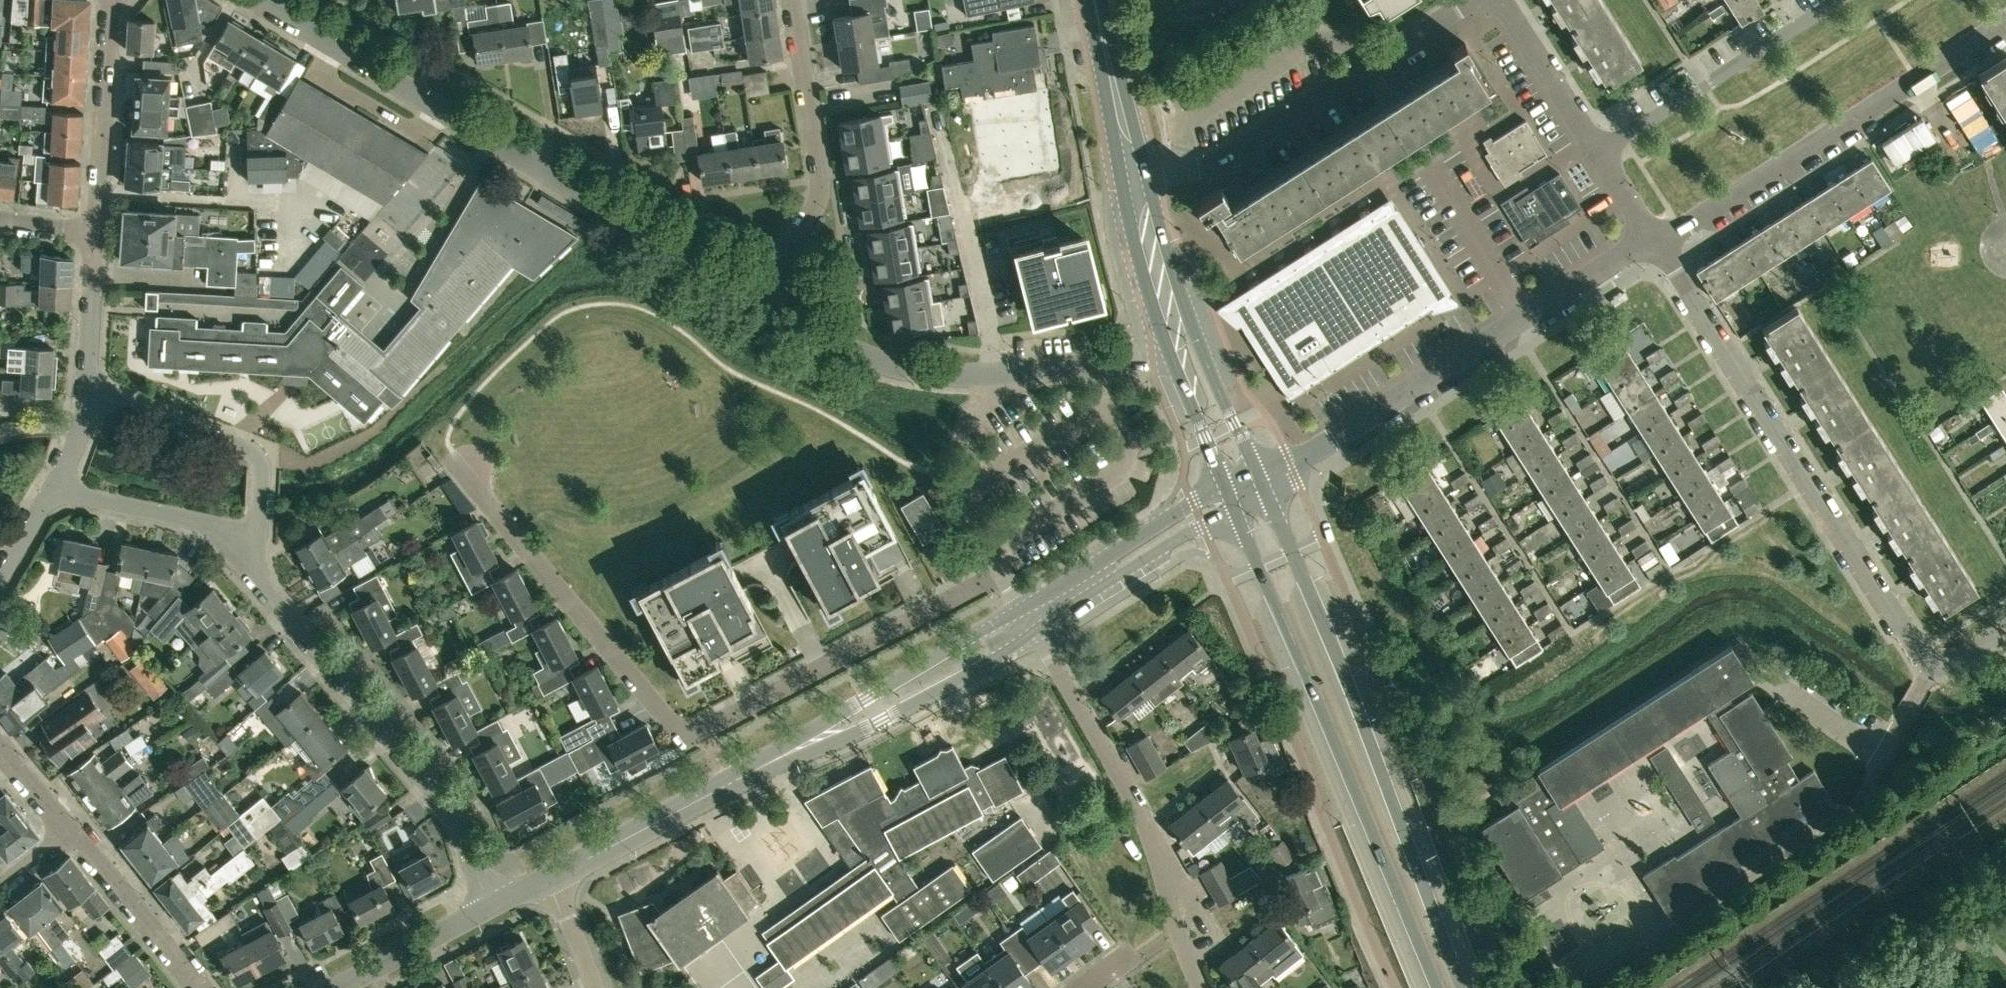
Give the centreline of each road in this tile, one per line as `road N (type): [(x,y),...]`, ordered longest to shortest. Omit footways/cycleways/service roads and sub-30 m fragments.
road 1 (residential): [(1030,620),(1002,571),(689,736),(664,718),(451,465)]
road 2 (unclassified): [(762,300),(257,0)]
road 3 (unclassified): [(548,875),(1030,620)]
road 4 (primary): [(1461,987),(1262,482)]
road 5 (primary): [(1230,499),(1437,987)]
road 6 (residential): [(1657,242),(1933,673)]
road 7 (residential): [(491,906),(453,814),(242,558)]
road 8 (unclassified): [(1657,242),(1292,467)]
road 9 (unclassified): [(1172,359),(994,373),(901,366),(848,350),(762,300)]
road 10 (unclassified): [(1657,242),(2005,23)]
road 11 (residential): [(1135,183),(1228,158),(1475,0)]
road 12 (residential): [(1182,933),(1163,858),(1030,620)]
road 13 (residential): [(762,300),(820,191),(793,0)]
road 14 (residential): [(1840,0),(1598,153)]
road 15 (residential): [(242,558),(261,504),(254,454),(86,396)]
road 16 (unclassified): [(1030,620),(1230,499)]
road 17 (residential): [(95,231),(110,0)]
road 18 (residential): [(242,558),(214,525),(55,483)]
road 19 (residential): [(201,987),(70,828)]
road 20 (primary): [(1262,482),(1192,334),(1170,316)]
road 21 (primary): [(1135,183),(1093,0)]
road 22 (residential): [(1598,153),(1502,0)]
road 23 (unclassified): [(334,987),(491,906)]
road 24 (residential): [(86,396),(95,231)]
road 25 (primary): [(1172,359),(1230,499)]
road 26 (residential): [(1858,800),(1933,673)]
road 27 (primary): [(1170,316),(1135,183)]
road 28 (residential): [(595,987),(548,875)]

